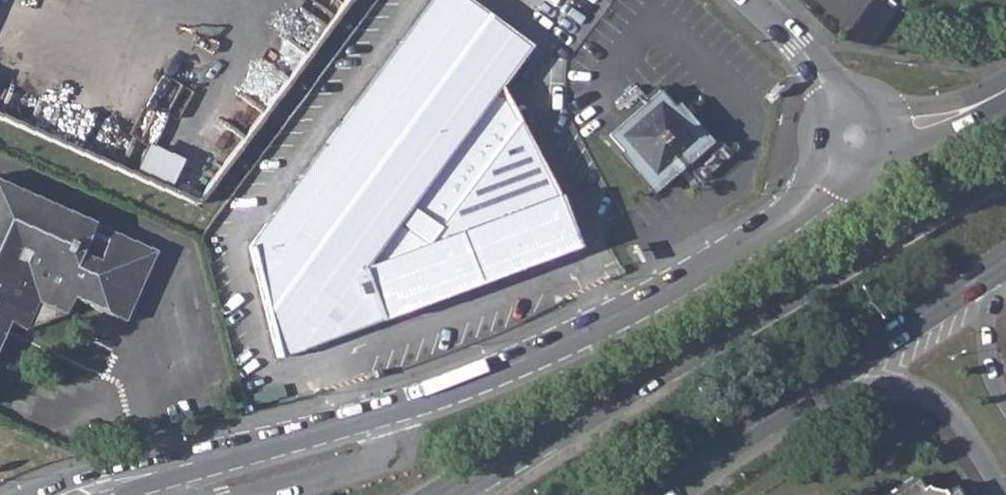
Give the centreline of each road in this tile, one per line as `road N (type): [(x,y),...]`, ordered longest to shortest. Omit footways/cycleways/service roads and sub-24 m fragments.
road 1 (unclassified): [(107,483),(426,396),(548,348),(768,233),(823,187),(861,139)]
road 2 (primary): [(1005,168),(443,494)]
road 3 (residential): [(804,393),(907,385),(935,399),(1005,486)]
road 4 (primary): [(804,393),(996,266)]
road 5 (primary): [(649,494),(804,393)]
road 6 (unclassified): [(861,139),(830,82),(753,0)]
road 7 (unclassified): [(861,139),(1005,94)]
road 8 (residential): [(1005,403),(989,326),(996,266)]

